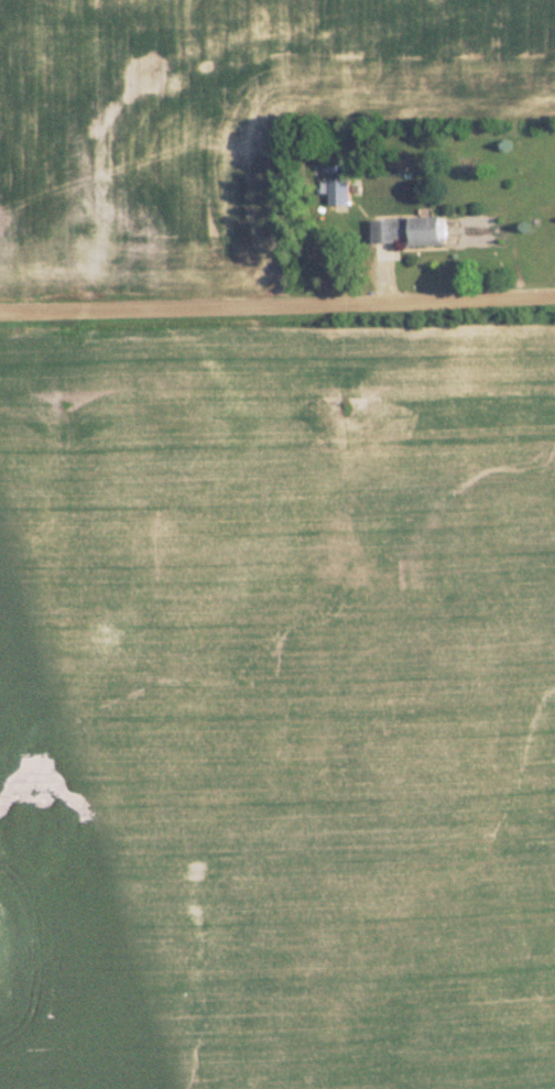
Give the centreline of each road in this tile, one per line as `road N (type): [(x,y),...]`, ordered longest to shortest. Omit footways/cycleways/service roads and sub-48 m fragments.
road 1 (residential): [(0,319),(554,306)]

